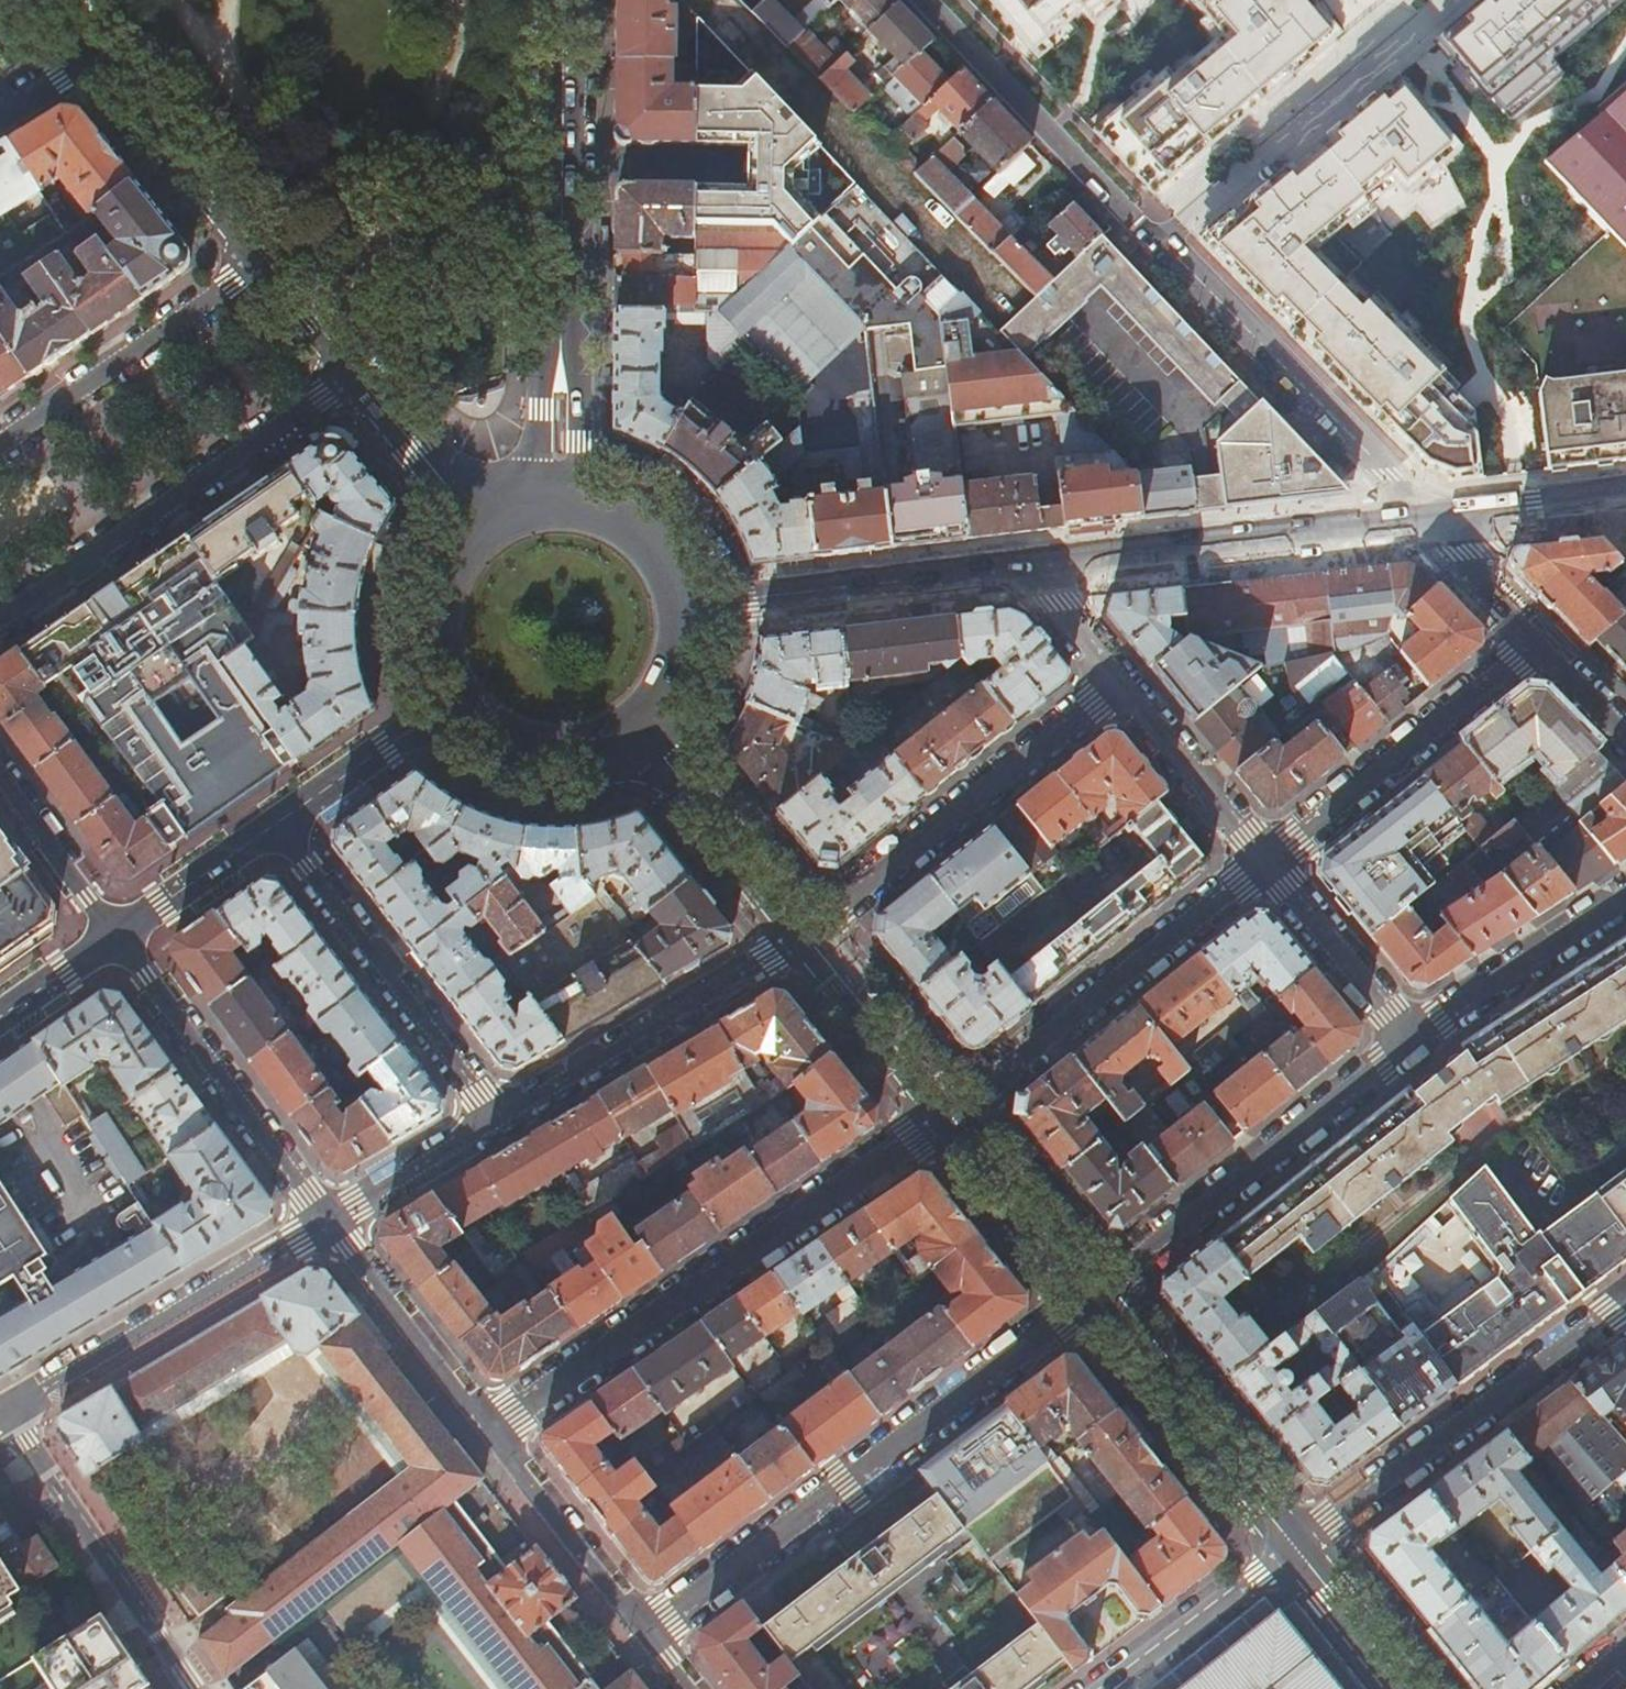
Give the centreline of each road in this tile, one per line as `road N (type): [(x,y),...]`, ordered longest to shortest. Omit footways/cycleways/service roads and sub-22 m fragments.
road 1 (residential): [(1094,1292),(650,1630)]
road 2 (residential): [(487,1429),(949,1117)]
road 3 (secondary): [(555,505),(565,0)]
road 4 (residential): [(1126,206),(1441,523)]
road 5 (residential): [(0,622),(358,376)]
road 6 (tertiary): [(1025,572),(1441,523)]
road 7 (residential): [(1294,1546),(1625,1302)]
road 8 (residential): [(1413,1040),(1094,1292)]
road 9 (residential): [(949,1117),(1265,863)]
road 10 (residential): [(805,928),(1114,682)]
road 11 (residential): [(328,1221),(7,1417)]
road 12 (residential): [(278,829),(500,1120)]
road 13 (residential): [(805,928),(500,1120)]
road 14 (residential): [(328,1221),(117,940)]
road 15 (residential): [(1265,863),(1540,646)]
road 16 (tertiary): [(693,610),(1025,572)]
road 17 (residential): [(7,1417),(195,1688)]
road 18 (secondary): [(1294,1546),(1094,1292)]
road 19 (residential): [(264,259),(0,441)]
road 20 (residential): [(1126,206),(927,0)]
road 21 (secondary): [(100,53),(264,259)]
road 22 (residential): [(487,1429),(328,1221)]
road 23 (residential): [(650,1630),(487,1429)]
road 24 (residential): [(1625,898),(1413,1040)]
road 25 (secondary): [(805,928),(654,733)]
road 26 (residential): [(1101,1688),(1294,1546)]
road 27 (secondary): [(949,1117),(805,928)]
road 28 (residential): [(1114,682),(1265,863)]
road 29 (residential): [(1265,863),(1413,1040)]
road 30 (secondary): [(453,713),(493,750),(558,770),(613,760),(654,733)]
road 31 (secondary): [(1094,1292),(949,1117)]
road 32 (secondary): [(453,713),(278,829)]
road 33 (residential): [(117,940),(0,774)]
road 34 (secondary): [(481,530),(455,558),(432,609),(433,667),(453,713)]
road 35 (residential): [(500,1120),(328,1221)]
road 36 (secondary): [(358,376),(481,530)]
road 37 (secondary): [(278,829),(117,940)]
road 38 (secondary): [(693,610),(677,569),(642,531),(615,514),(555,505)]
road 39 (tertiary): [(1441,523),(1625,499)]
road 40 (secondary): [(1410,1688),(1294,1546)]
road 41 (residential): [(1540,646),(1456,554),(1441,523)]
road 42 (secondary): [(264,259),(358,376)]
road 43 (secondary): [(117,940),(0,1023)]
road 44 (residential): [(1025,572),(1114,682)]
road 45 (secondary): [(654,733),(685,689),(693,610)]
road 46 (residential): [(1625,738),(1540,646)]

